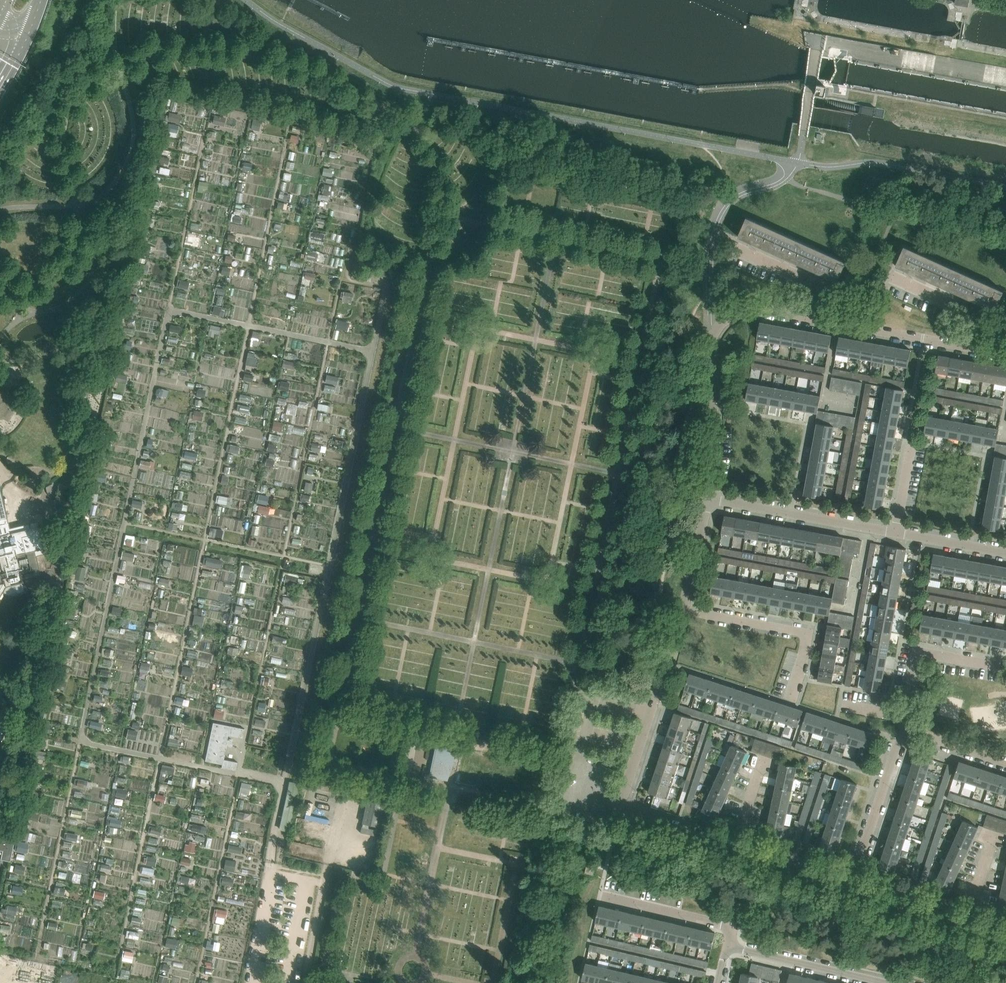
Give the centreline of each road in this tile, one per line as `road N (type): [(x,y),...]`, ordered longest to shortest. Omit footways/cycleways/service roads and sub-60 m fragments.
road 1 (residential): [(734,849),(618,812),(682,612)]
road 2 (residential): [(709,497),(713,336),(721,322),(755,308),(818,318)]
road 3 (residential): [(789,702),(807,643),(803,633),(682,612)]
road 4 (residential): [(895,533),(709,497)]
road 5 (residential): [(851,886),(904,729)]
road 6 (residential): [(818,318),(980,349)]
road 7 (residential): [(734,947),(885,982)]
road 8 (residential): [(734,947),(718,922),(600,893)]
road 9 (residential): [(906,717),(918,652),(998,666)]
road 10 (residential): [(980,349),(986,318),(895,277)]
road 11 (residential): [(818,318),(822,287),(737,250)]
road 12 (residential): [(851,886),(734,849)]
road 13 (residential): [(967,924),(851,886)]

